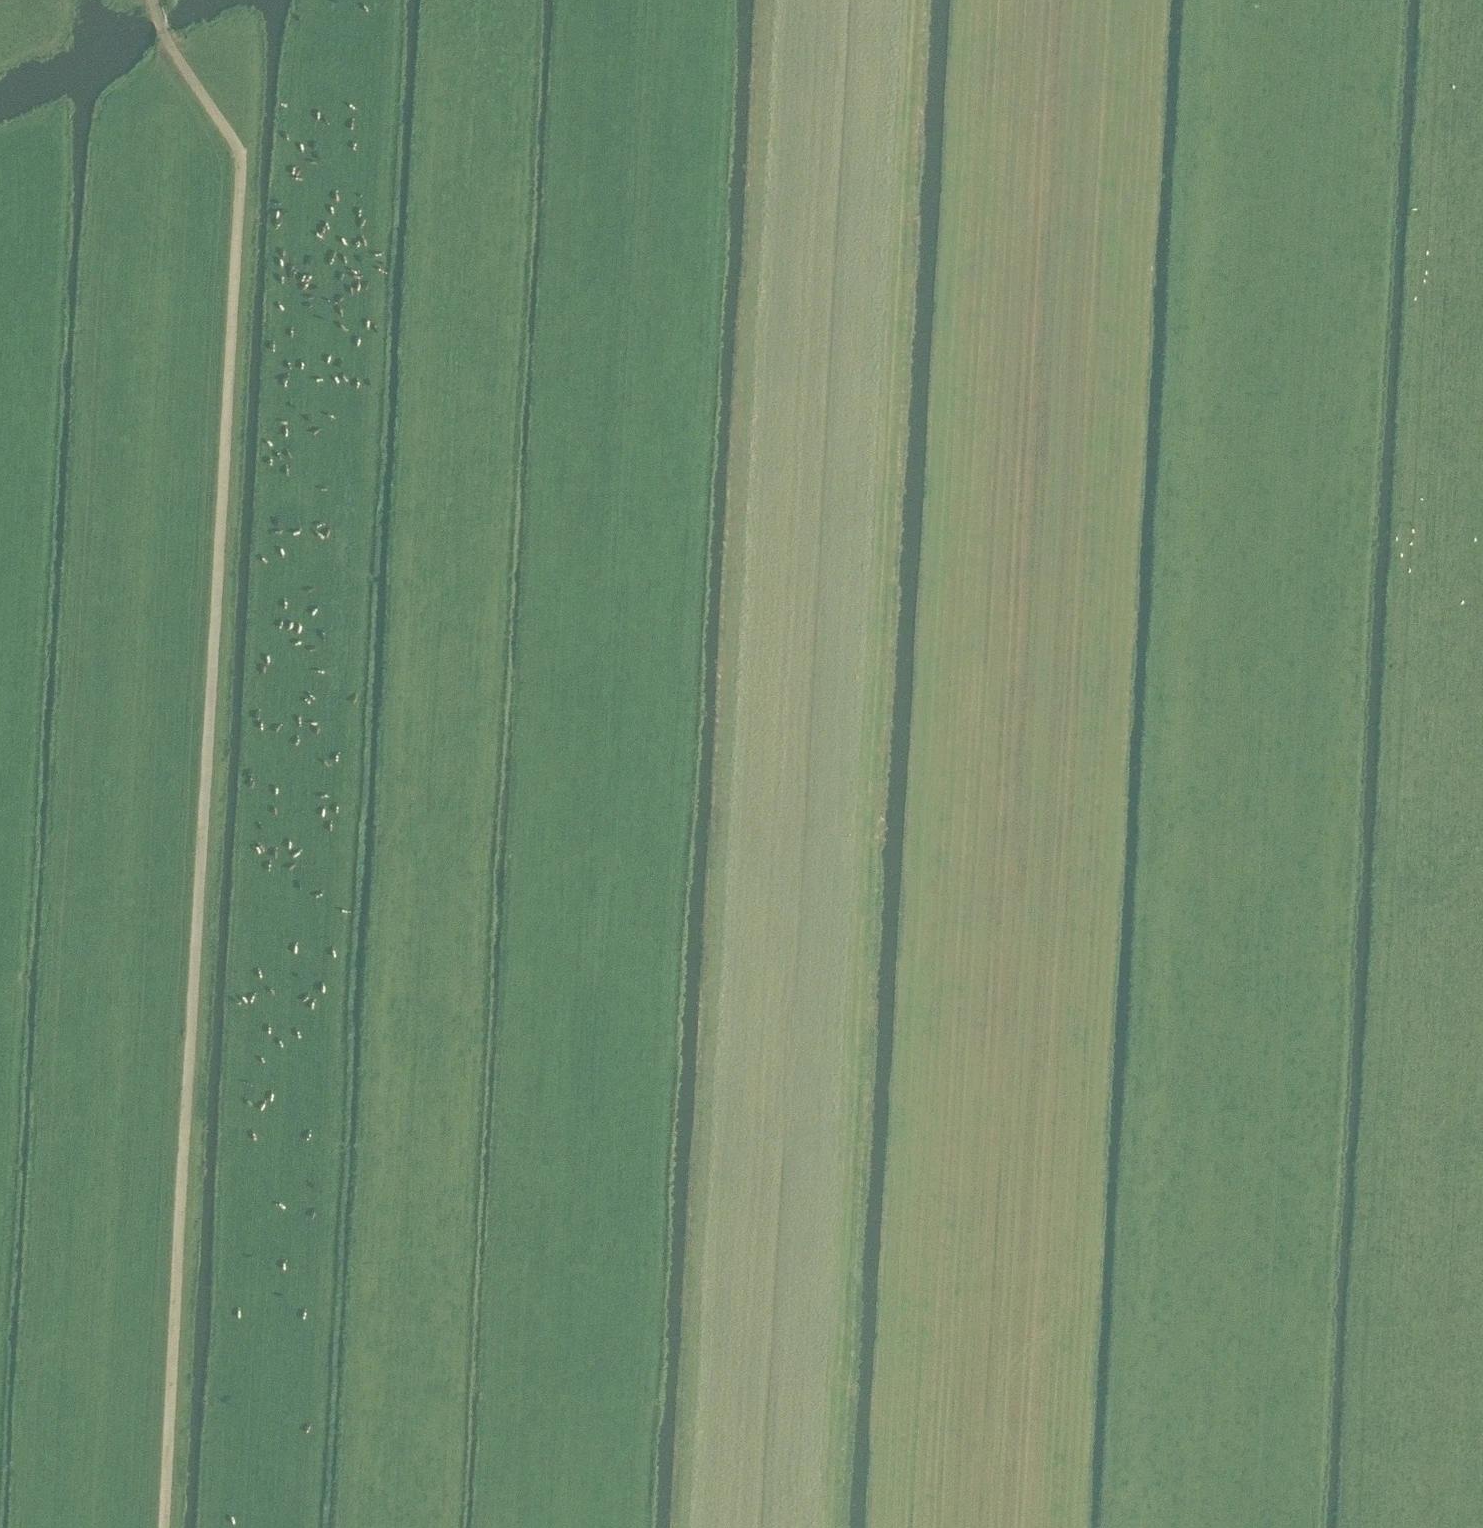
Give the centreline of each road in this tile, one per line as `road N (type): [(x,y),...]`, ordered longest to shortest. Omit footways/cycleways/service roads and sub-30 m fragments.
road 1 (track): [(150,0),(164,38),(241,153),(156,1527)]

